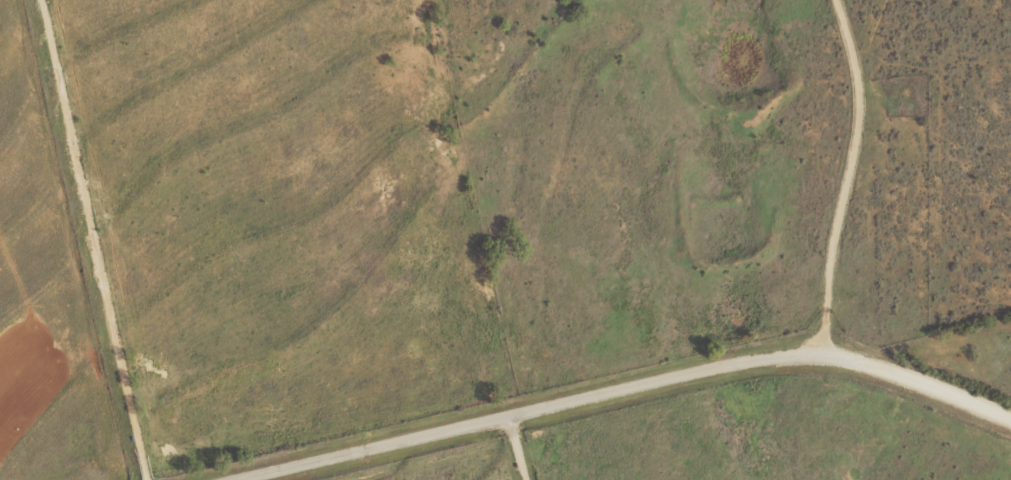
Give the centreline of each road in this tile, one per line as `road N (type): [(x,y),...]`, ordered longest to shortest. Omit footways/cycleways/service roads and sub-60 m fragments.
road 1 (residential): [(308,479),(718,389),(1010,408)]
road 2 (residential): [(493,0),(520,291),(500,373),(519,479)]
road 3 (residential): [(808,389),(813,328),(849,247),(844,54),(821,0)]

